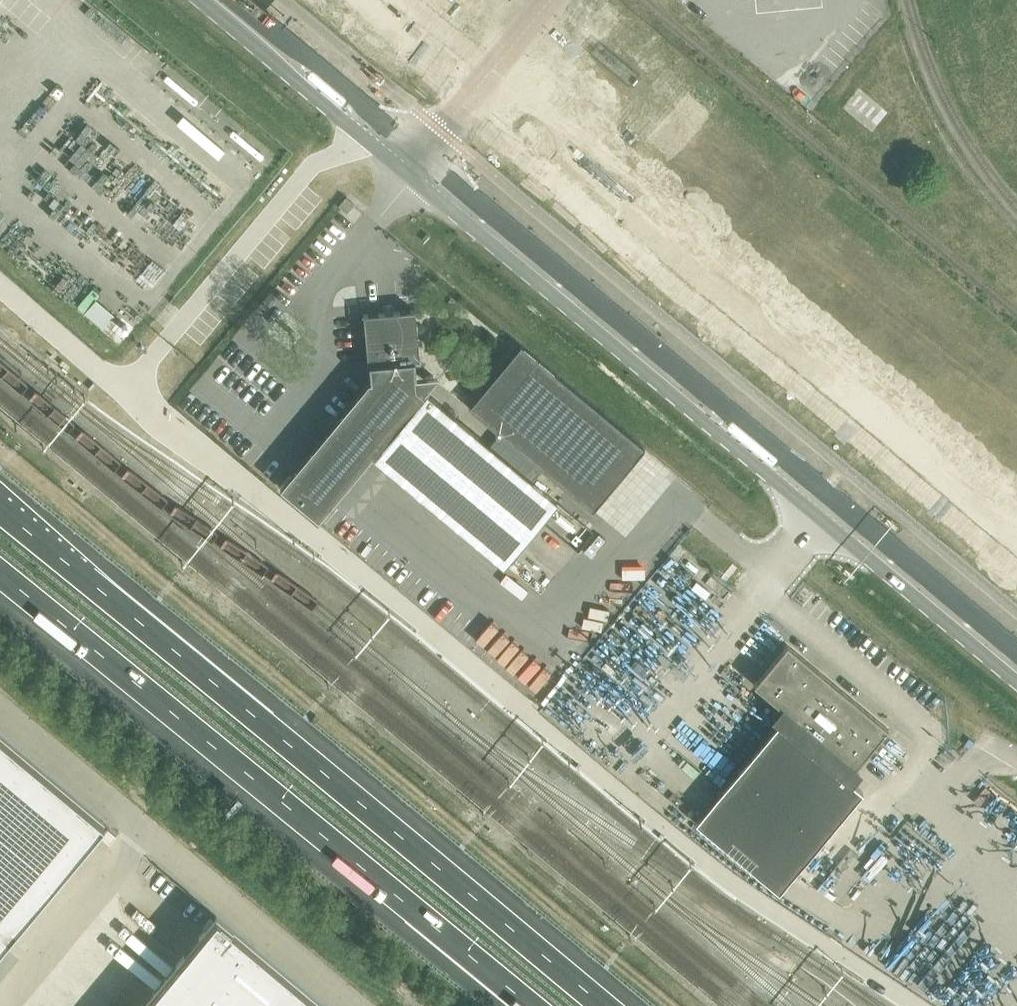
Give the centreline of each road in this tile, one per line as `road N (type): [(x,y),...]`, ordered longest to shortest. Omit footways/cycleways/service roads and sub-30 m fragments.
road 1 (unclassified): [(421,164),(435,193),(1016,687)]
road 2 (motorway): [(600,1005),(0,508)]
road 3 (unclassified): [(1016,658),(446,174),(421,164)]
road 4 (motorway): [(0,574),(531,1005)]
road 5 (unclassified): [(360,1005),(0,705)]
road 6 (unclassified): [(358,116),(346,92),(279,37),(234,15)]
road 7 (unclassified): [(234,15),(264,52),(334,108),(358,116)]

